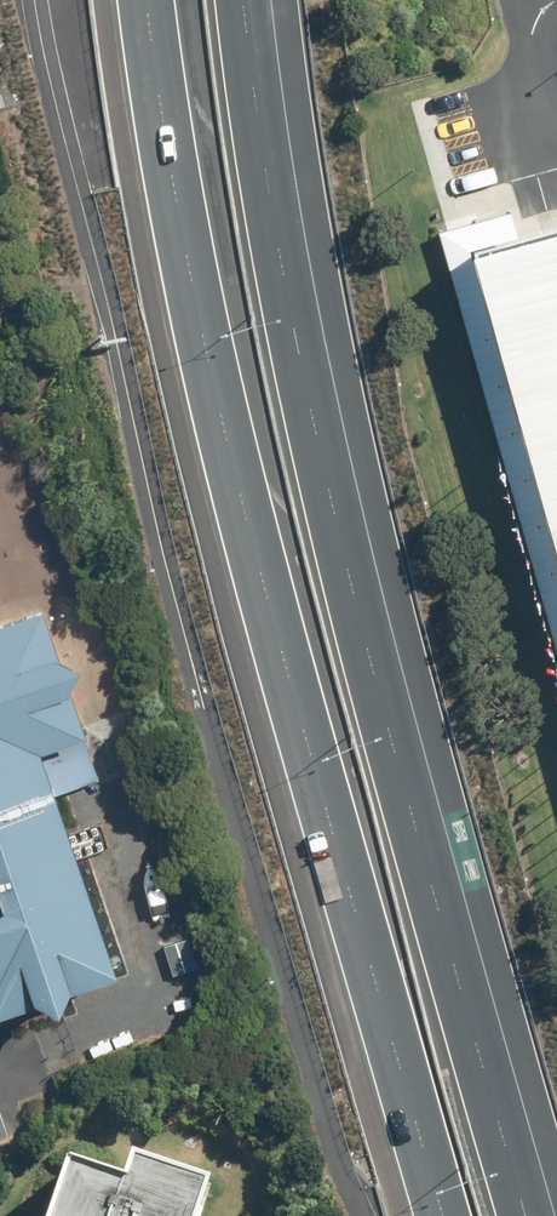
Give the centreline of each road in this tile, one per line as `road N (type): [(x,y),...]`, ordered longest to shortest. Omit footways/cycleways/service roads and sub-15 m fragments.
road 1 (motorway): [(246,0),(293,318),(545,1215)]
road 2 (motorway): [(442,1215),(275,621),(176,202),(144,0)]

